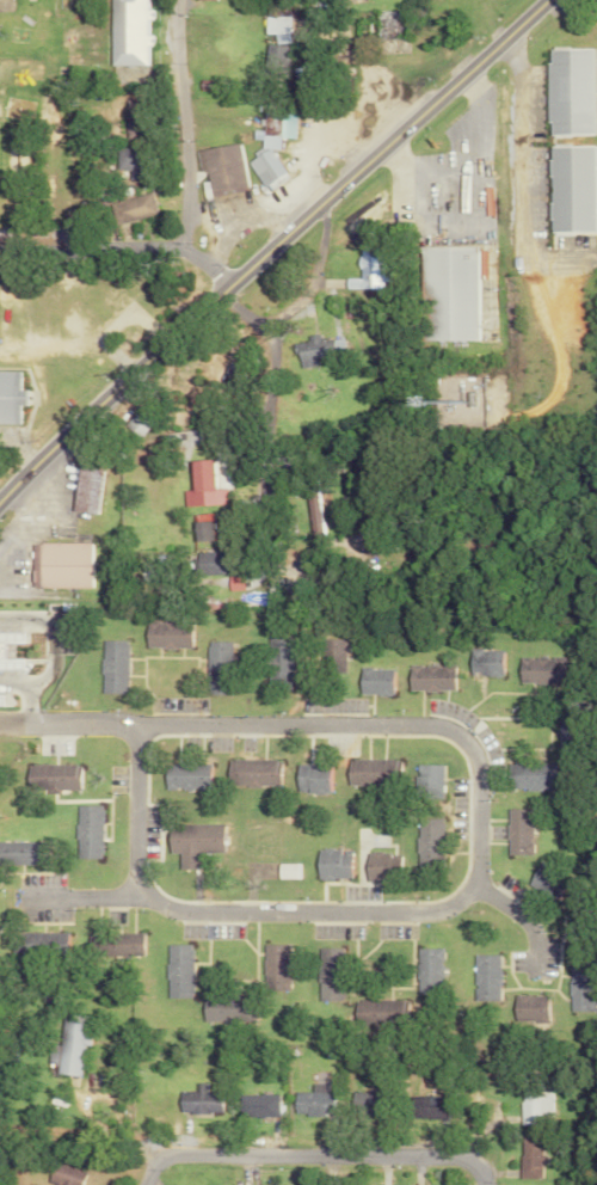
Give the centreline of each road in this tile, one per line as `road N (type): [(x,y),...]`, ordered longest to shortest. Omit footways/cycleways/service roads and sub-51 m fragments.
road 1 (residential): [(131,724),(433,724),(463,739),(478,770),(476,862),(468,889),(443,908),(183,910),(155,902),(134,888),(131,724)]
road 2 (primary): [(0,488),(546,0)]
road 3 (residential): [(316,203),(318,253),(298,296),(266,329),(270,532),(252,567)]
road 4 (residential): [(230,282),(167,248),(180,207),(180,0)]
road 5 (residential): [(159,1155),(472,1160)]
road 6 (residential): [(0,250),(167,248)]
road 7 (residential): [(0,723),(131,724)]
road 8 (residential): [(472,879),(525,917),(537,972)]

